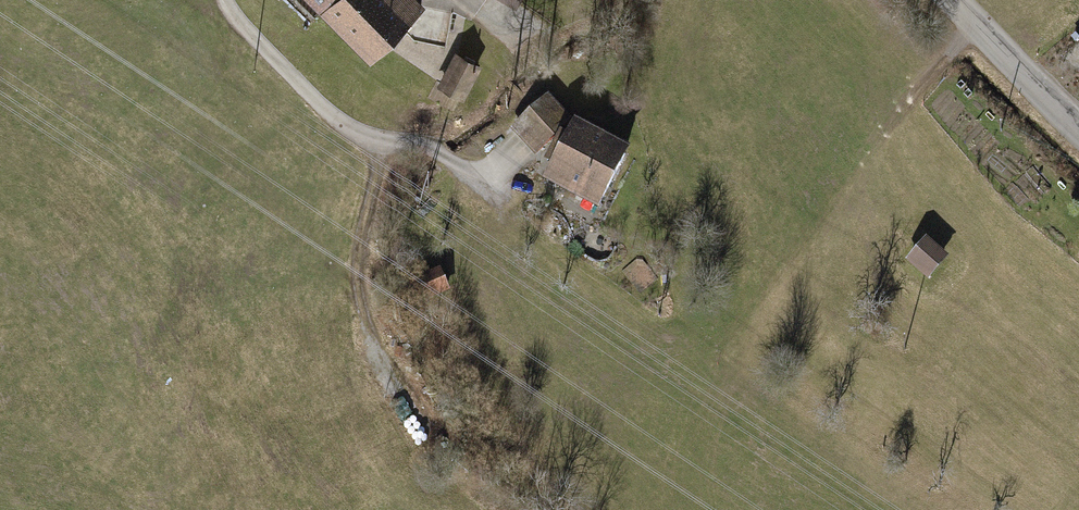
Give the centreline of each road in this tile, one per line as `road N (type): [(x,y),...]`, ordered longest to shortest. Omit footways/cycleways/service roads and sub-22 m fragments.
road 1 (track): [(388,145),(361,233),(359,284),(416,403),(456,460)]
road 2 (unclassified): [(952,0),(1078,132)]

